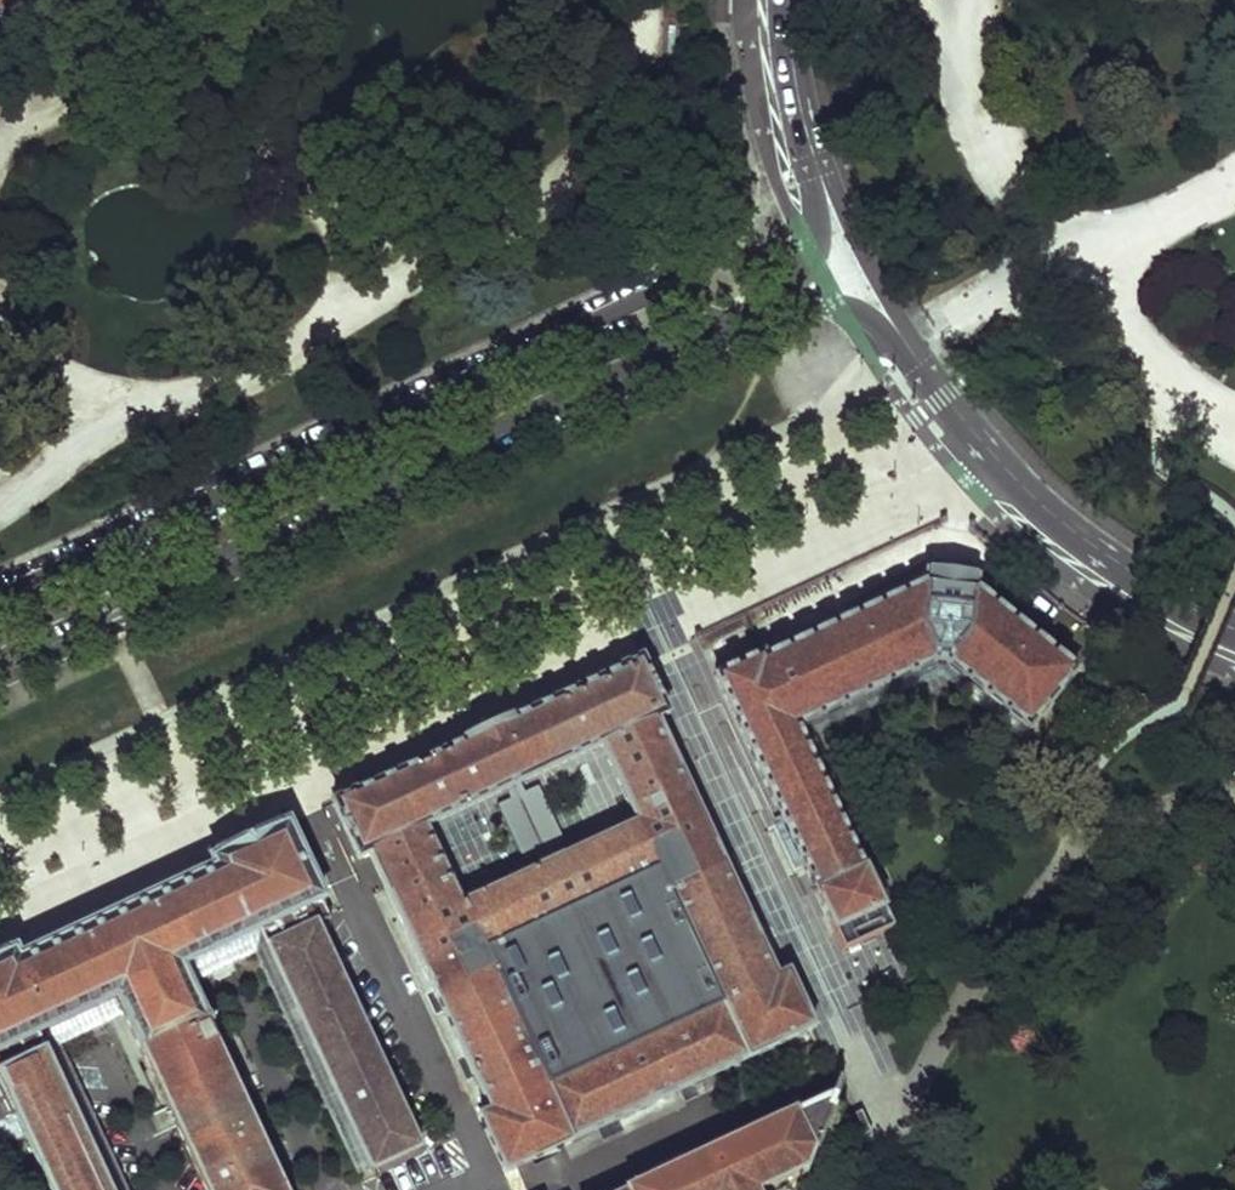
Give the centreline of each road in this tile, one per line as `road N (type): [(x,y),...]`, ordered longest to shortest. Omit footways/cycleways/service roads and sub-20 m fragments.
road 1 (primary): [(786,300),(0,667)]
road 2 (primary): [(909,348),(983,449),(1076,536),(1234,636)]
road 3 (primary): [(788,0),(801,109),(823,183)]
road 4 (primary): [(823,183),(909,348)]
road 5 (primary): [(786,300),(828,300),(859,311),(909,348)]
road 6 (primary): [(823,183),(814,270),(786,300)]

